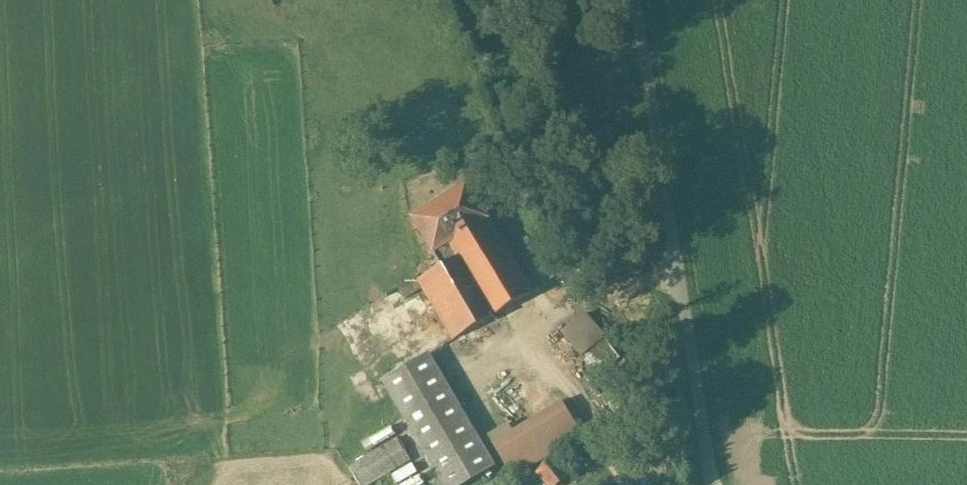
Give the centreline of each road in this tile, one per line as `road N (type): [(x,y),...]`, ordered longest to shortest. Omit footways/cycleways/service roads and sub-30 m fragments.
road 1 (unclassified): [(636,0),(713,484)]
road 2 (track): [(626,484),(569,390),(514,340)]

